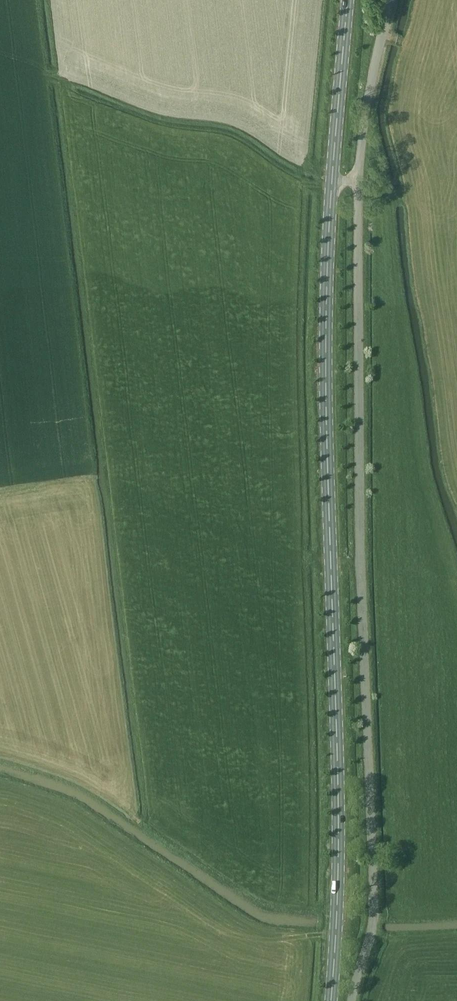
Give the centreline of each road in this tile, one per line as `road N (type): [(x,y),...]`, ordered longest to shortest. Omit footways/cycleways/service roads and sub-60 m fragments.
road 1 (unclassified): [(352,1000),(373,923),(358,180)]
road 2 (primary): [(330,1000),(337,788),(325,356),(331,185)]
road 3 (primary): [(331,185),(346,0)]
road 4 (unclassified): [(358,180),(389,0)]

